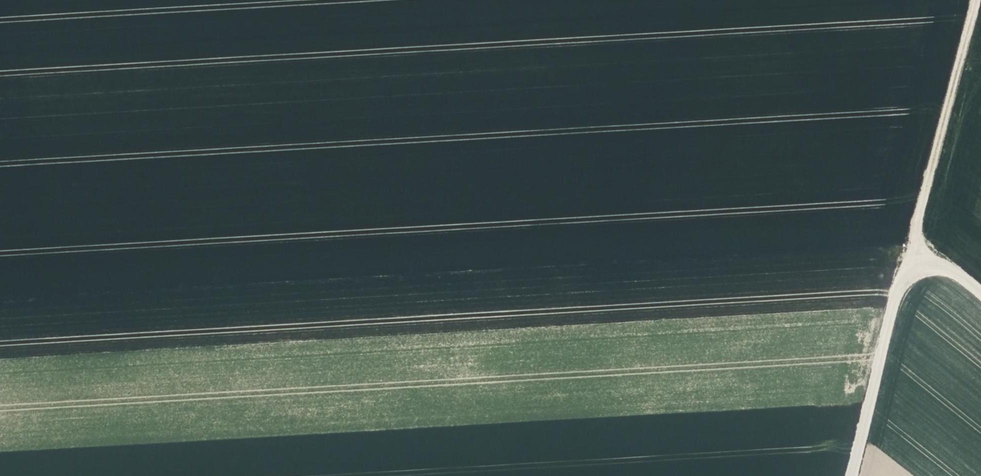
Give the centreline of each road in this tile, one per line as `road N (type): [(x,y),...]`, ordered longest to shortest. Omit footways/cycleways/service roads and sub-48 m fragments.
road 1 (track): [(850,475),(973,0)]

